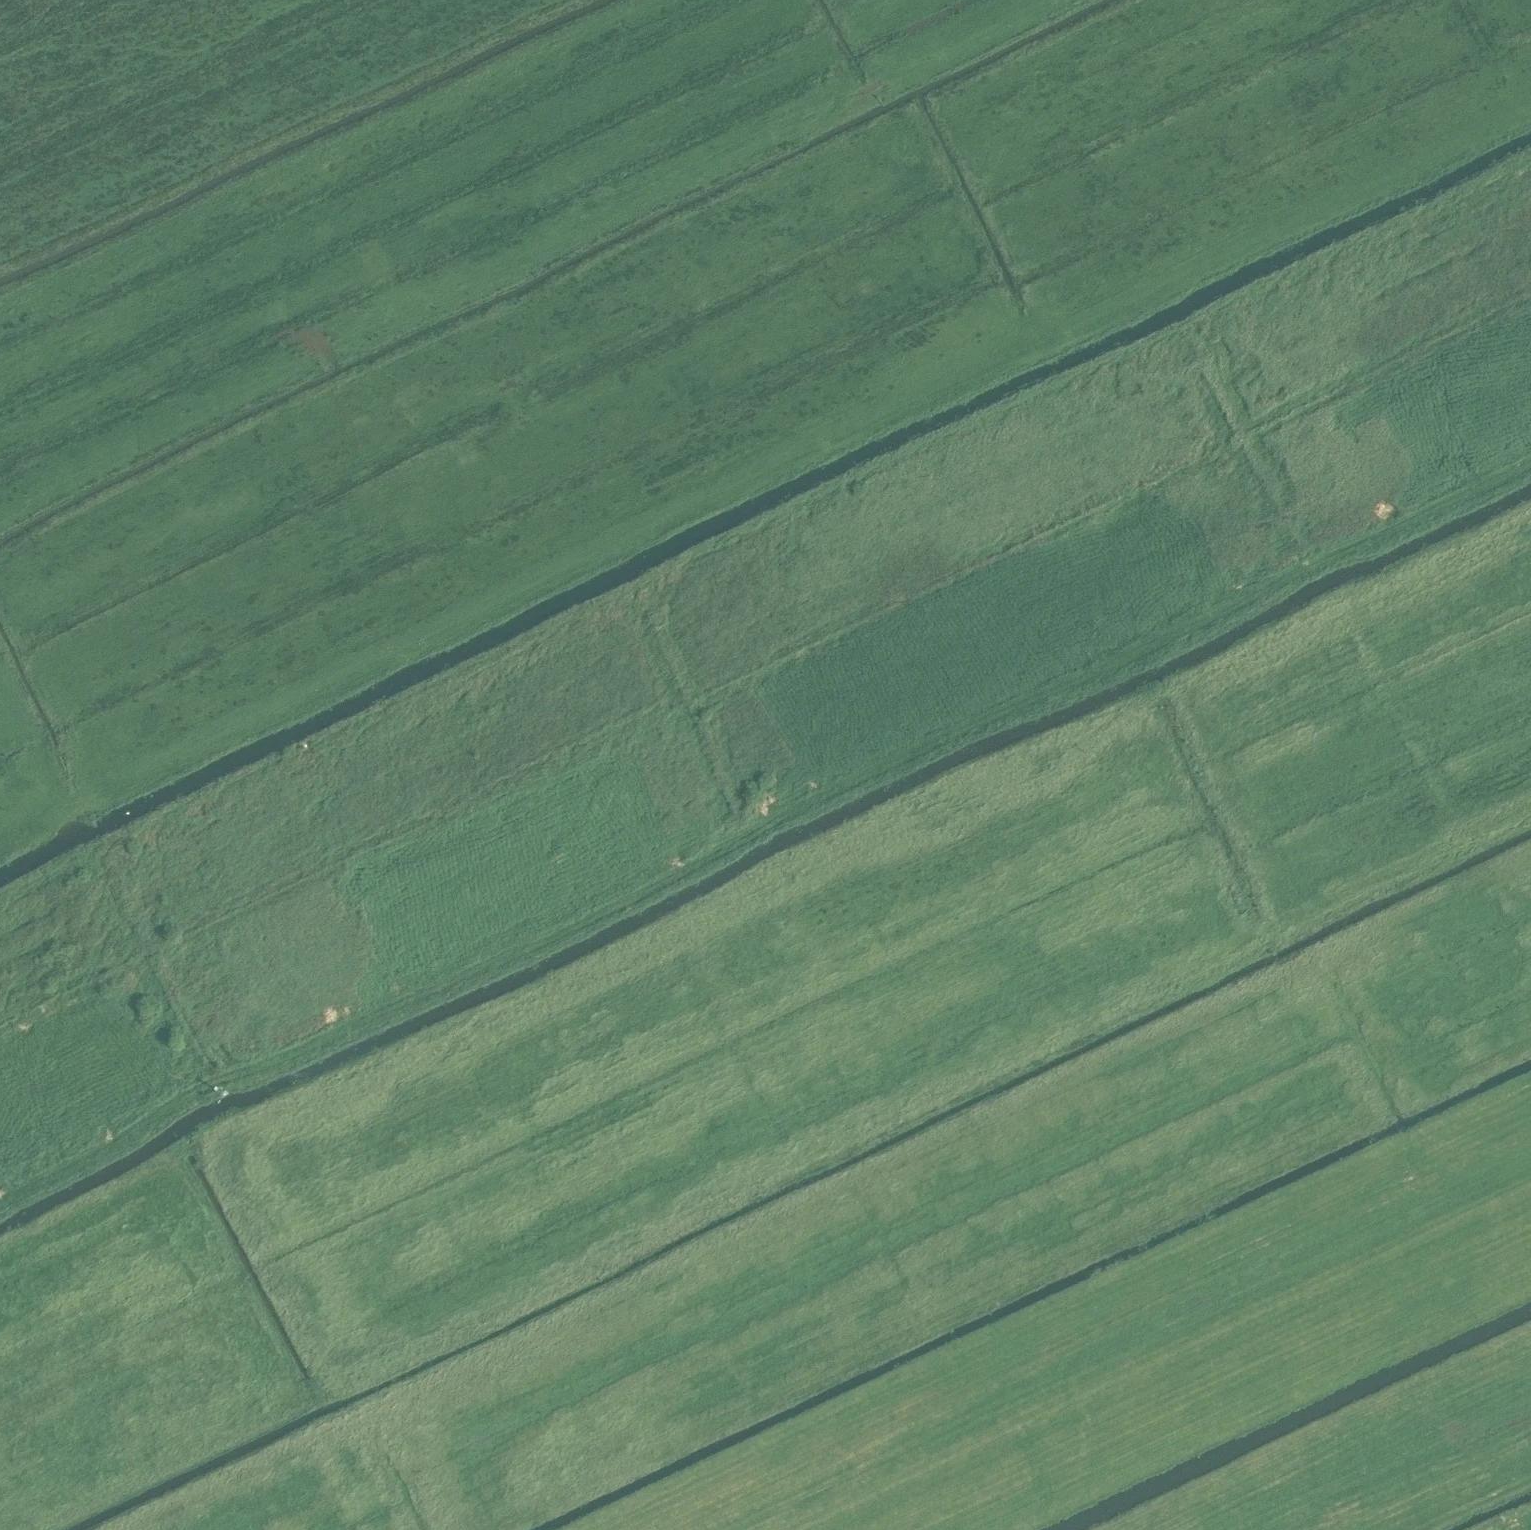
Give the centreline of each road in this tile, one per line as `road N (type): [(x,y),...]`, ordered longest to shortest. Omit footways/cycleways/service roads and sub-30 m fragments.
road 1 (track): [(0,1201),(211,1084),(331,1035),(1530,462)]
road 2 (track): [(1228,951),(1530,808)]

